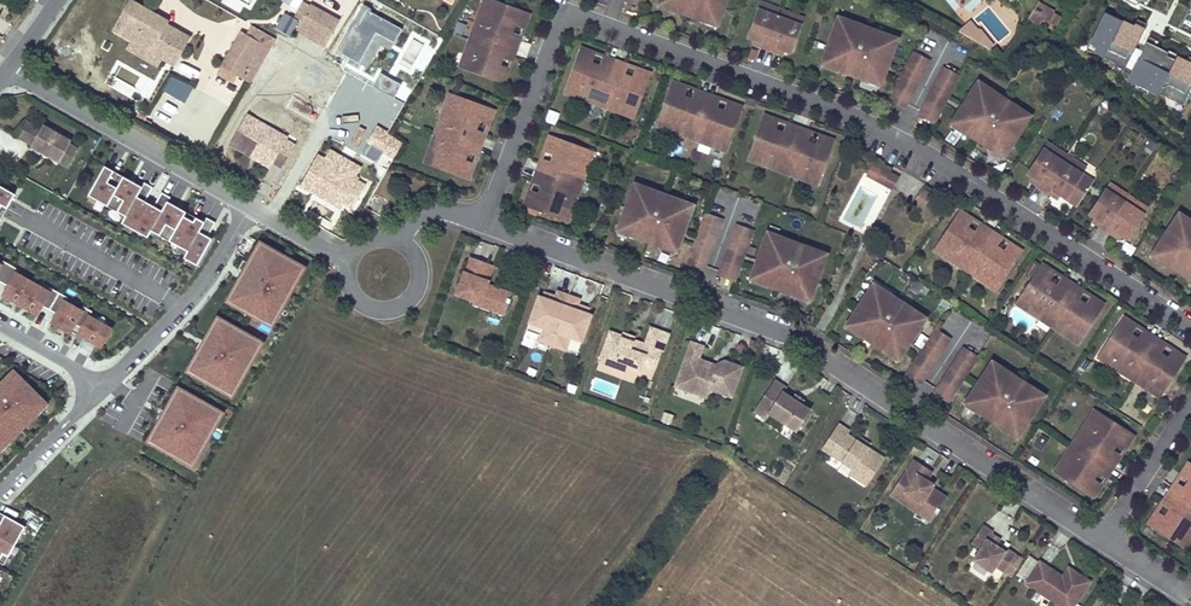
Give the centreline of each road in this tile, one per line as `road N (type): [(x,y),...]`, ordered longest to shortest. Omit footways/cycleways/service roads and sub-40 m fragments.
road 1 (residential): [(483,222),(554,30),(566,19),(587,20),(858,119),(941,163),(1190,326)]
road 2 (residential): [(483,222),(804,342),(1101,542)]
road 3 (residential): [(9,70),(253,208)]
road 4 (residential): [(253,208),(203,285),(99,389)]
road 5 (residential): [(1190,400),(1101,542)]
road 6 (residential): [(348,262),(347,283),(360,303),(383,311),(402,305),(418,269),(397,242)]
road 7 (residential): [(99,389),(0,491)]

